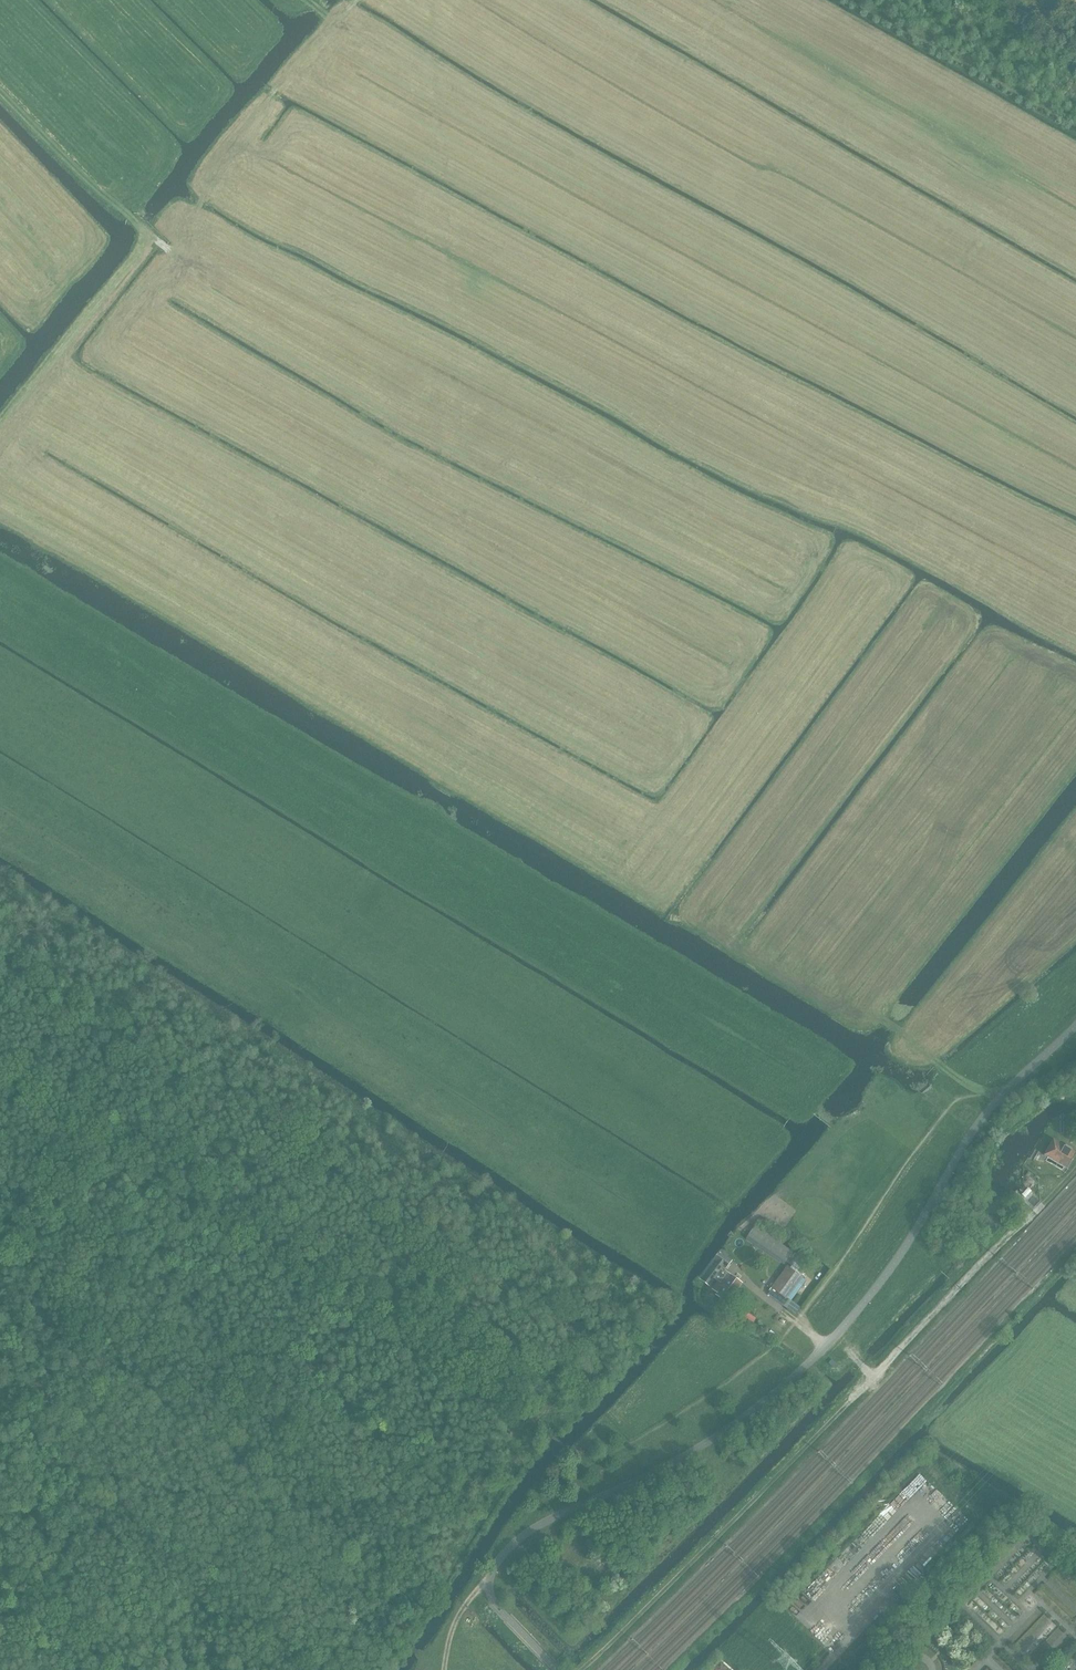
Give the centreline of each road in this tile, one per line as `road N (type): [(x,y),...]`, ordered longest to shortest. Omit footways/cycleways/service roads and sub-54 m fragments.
road 1 (track): [(1075,1172),(956,1304),(582,1669)]
road 2 (track): [(0,90),(150,235),(0,422)]
road 3 (track): [(199,211),(235,142),(355,0)]

